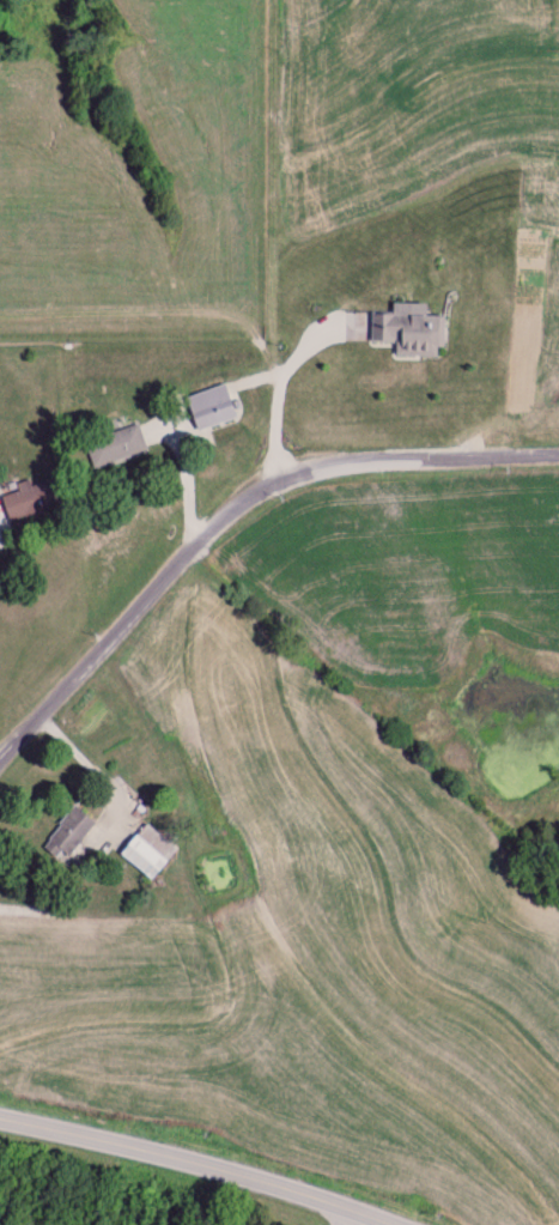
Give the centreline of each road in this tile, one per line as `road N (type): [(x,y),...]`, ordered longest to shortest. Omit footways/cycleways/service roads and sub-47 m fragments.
road 1 (residential): [(558,455),(260,481),(182,547),(0,738)]
road 2 (residential): [(260,481),(256,0)]
road 3 (secondary): [(312,1224),(235,1194),(0,1154)]

